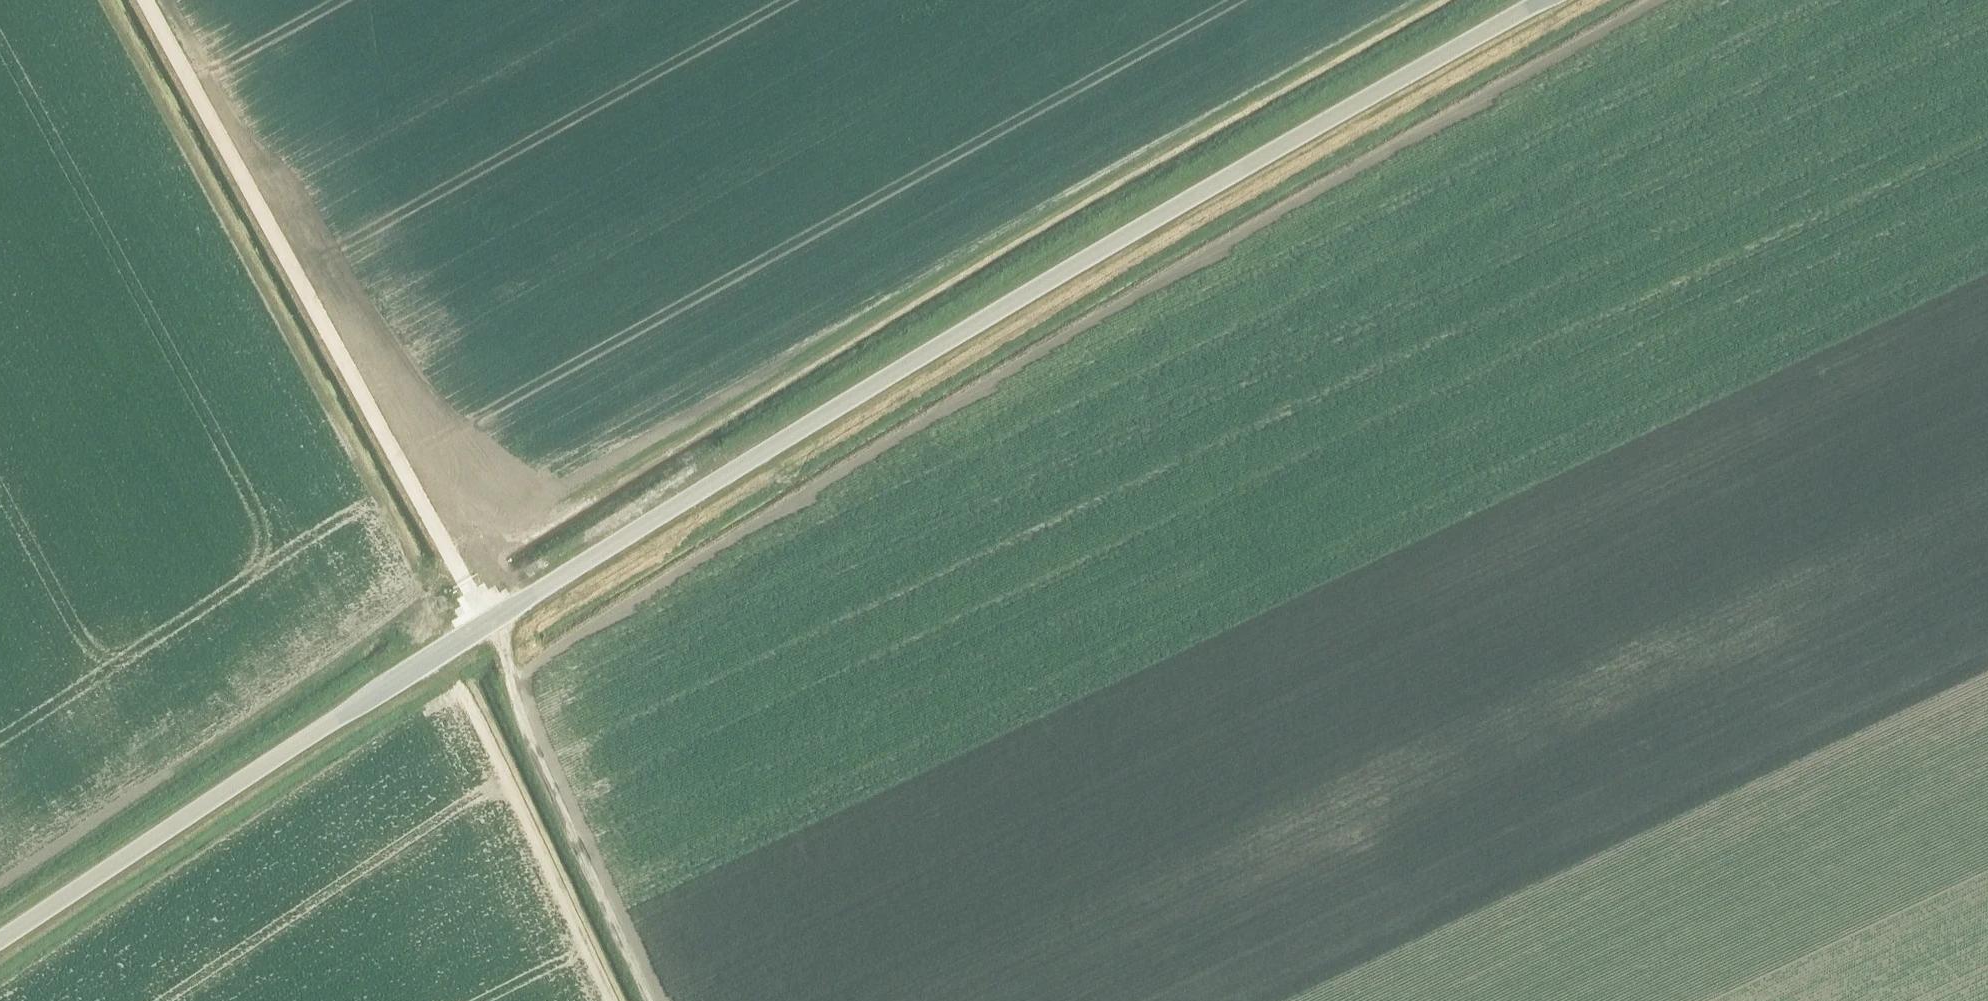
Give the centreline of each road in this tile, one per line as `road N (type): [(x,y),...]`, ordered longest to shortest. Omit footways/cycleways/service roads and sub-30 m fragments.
road 1 (unclassified): [(1543,0),(884,378),(260,767),(0,939)]

